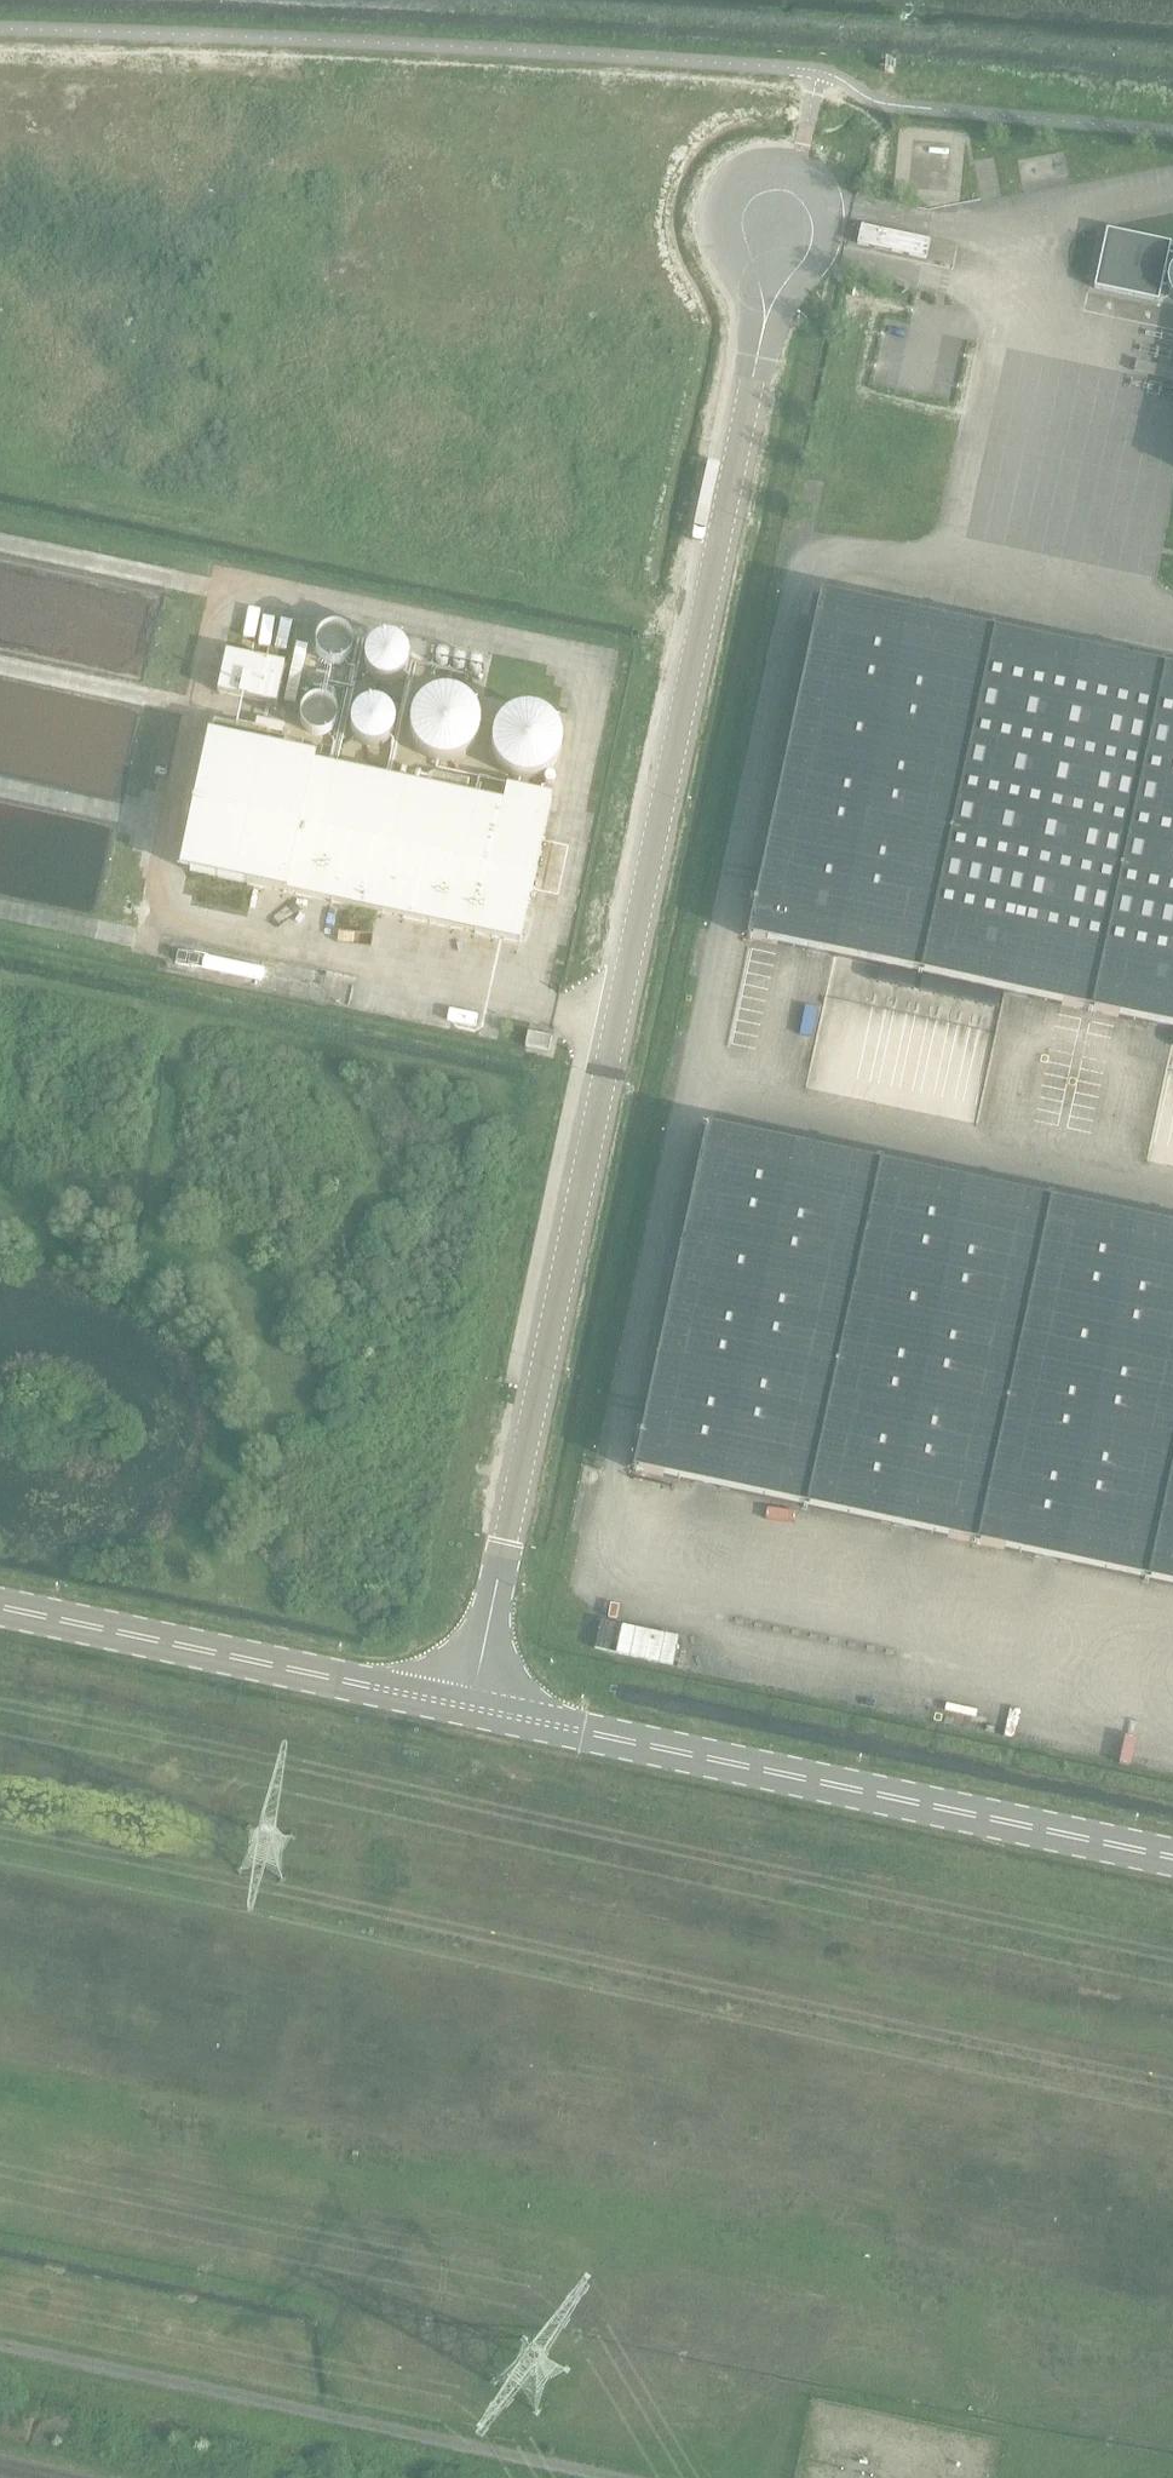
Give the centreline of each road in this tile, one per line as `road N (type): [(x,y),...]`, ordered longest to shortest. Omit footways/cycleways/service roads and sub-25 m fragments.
road 1 (unclassified): [(473,1713),(803,149)]
road 2 (unclassified): [(473,1713),(1172,1861)]
road 3 (unclassified): [(0,1610),(473,1713)]

